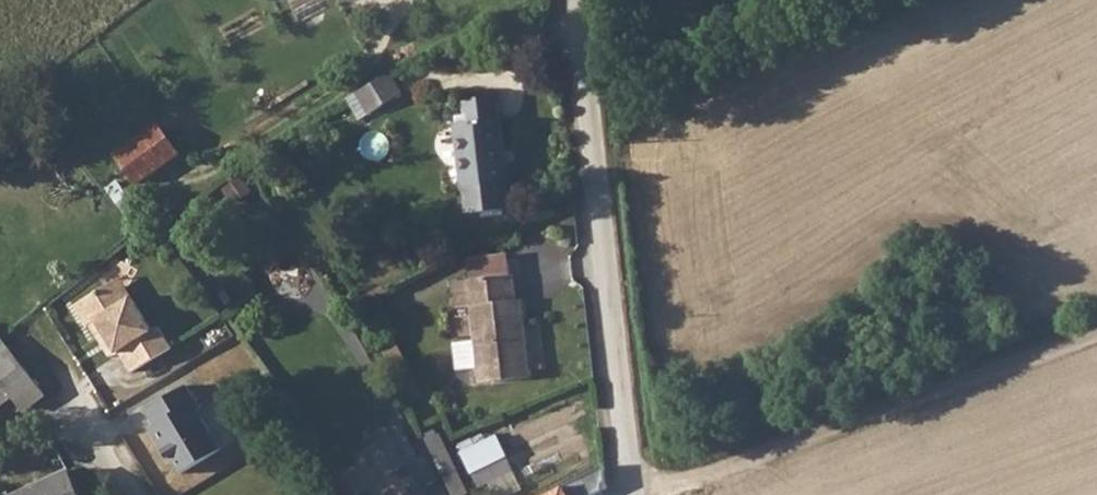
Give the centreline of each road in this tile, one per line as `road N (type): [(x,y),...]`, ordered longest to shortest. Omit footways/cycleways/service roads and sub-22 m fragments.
road 1 (residential): [(633,494),(575,0)]
road 2 (track): [(633,492),(751,462),(1096,334)]

